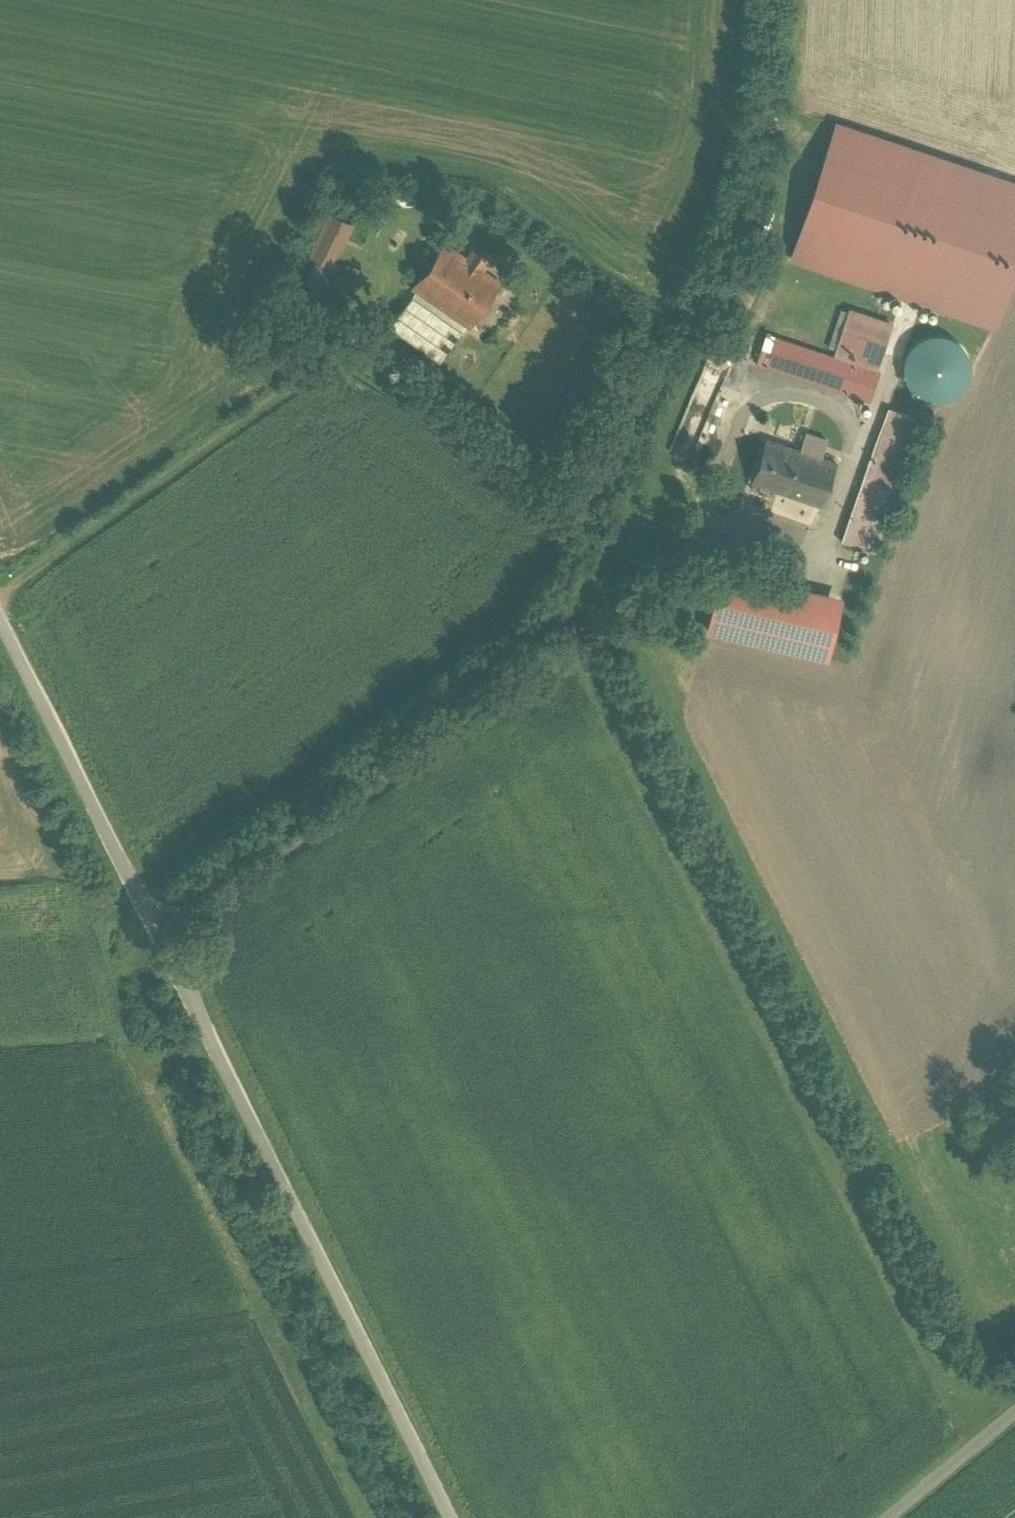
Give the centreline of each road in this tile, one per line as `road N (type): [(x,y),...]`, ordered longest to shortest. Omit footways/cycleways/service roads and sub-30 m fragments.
road 1 (unclassified): [(453,1517),(0,618)]
road 2 (track): [(0,598),(353,358)]
road 3 (unclassified): [(893,1517),(1014,1417)]

